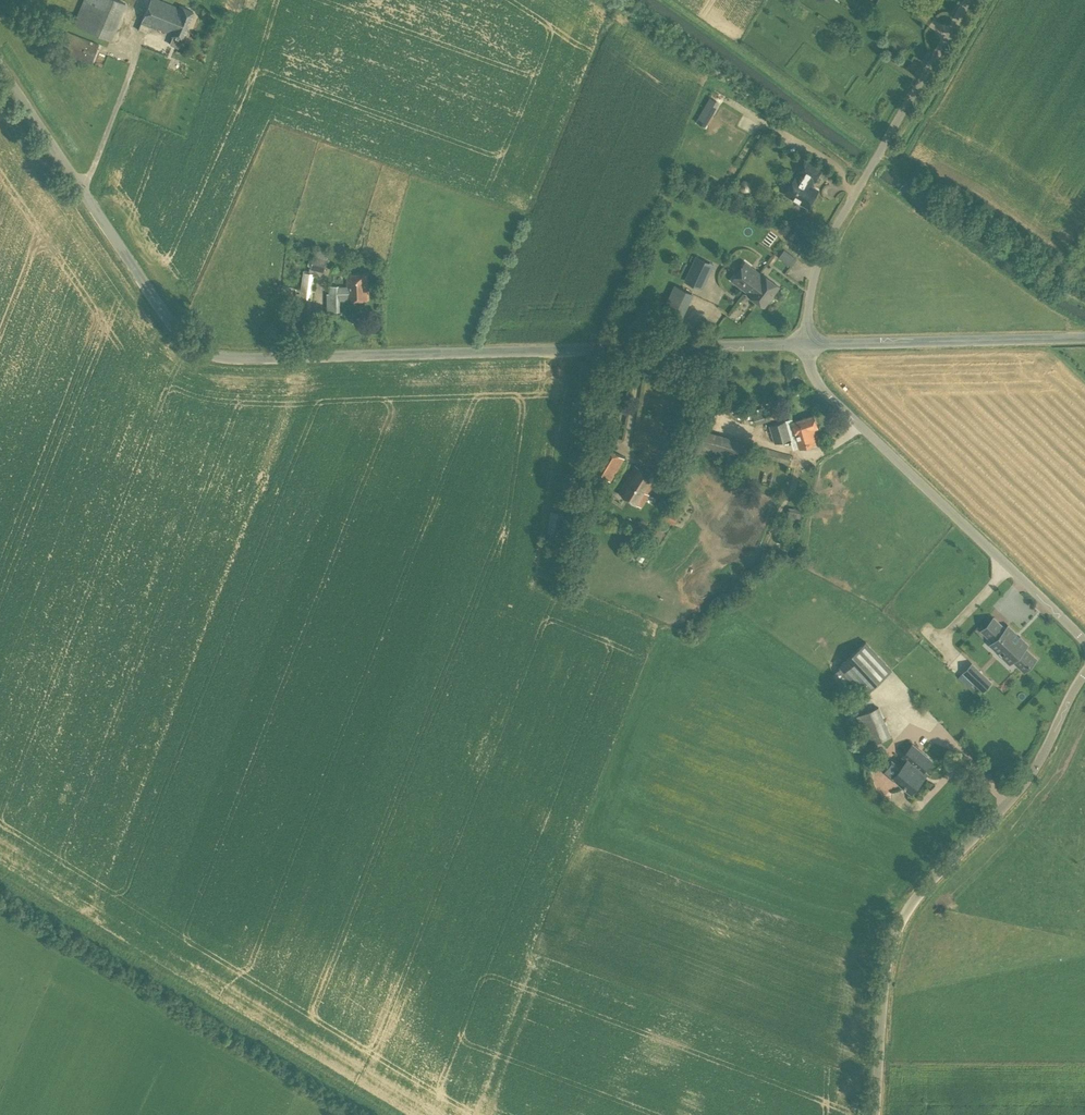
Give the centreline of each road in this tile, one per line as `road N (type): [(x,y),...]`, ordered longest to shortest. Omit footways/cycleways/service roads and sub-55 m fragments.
road 1 (tertiary): [(0,68),(177,335),(209,355),(807,346)]
road 2 (unclassified): [(877,1114),(884,986),(900,926),(1026,784),(1084,672)]
road 3 (unclassified): [(1084,643),(818,384),(807,346)]
road 4 (unclassified): [(807,346),(814,273),(826,245),(968,0)]
road 5 (tertiary): [(807,346),(1084,337)]

